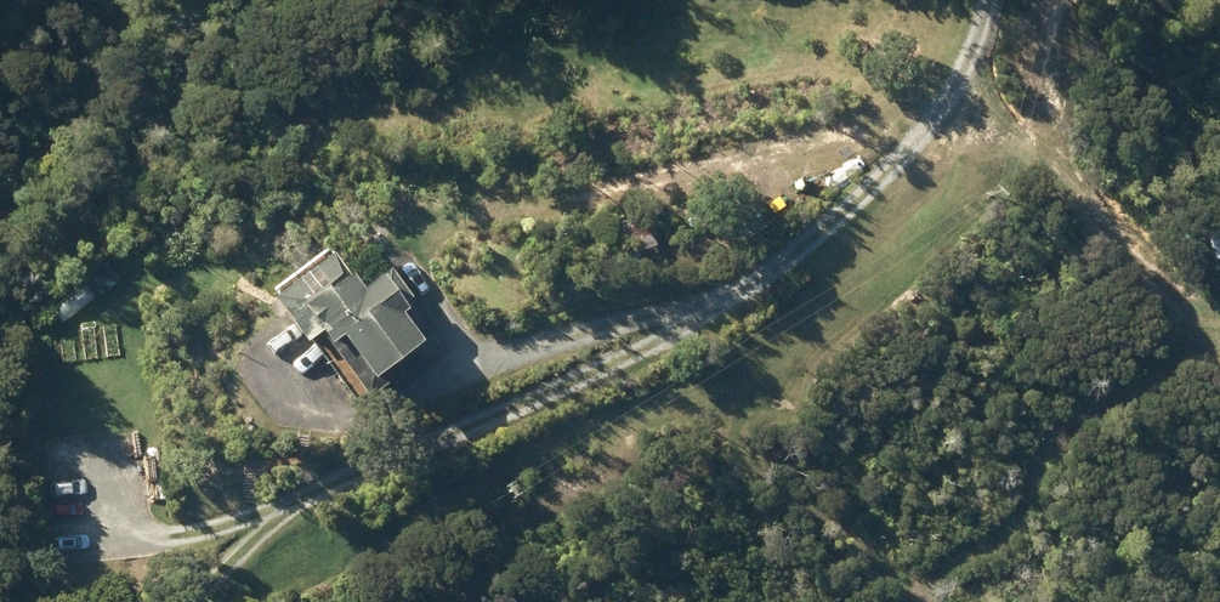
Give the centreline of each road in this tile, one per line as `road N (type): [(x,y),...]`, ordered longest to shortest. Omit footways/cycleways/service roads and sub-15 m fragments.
road 1 (track): [(987,0),(972,66),(885,173),(778,260),(534,411),(203,533),(122,541),(118,474)]
road 2 (track): [(1219,395),(1174,331),(1034,176),(972,66)]
road 3 (track): [(778,260),(408,387)]
road 4 (track): [(294,500),(205,601)]
road 5 (track): [(1130,0),(1071,12),(1011,0)]

